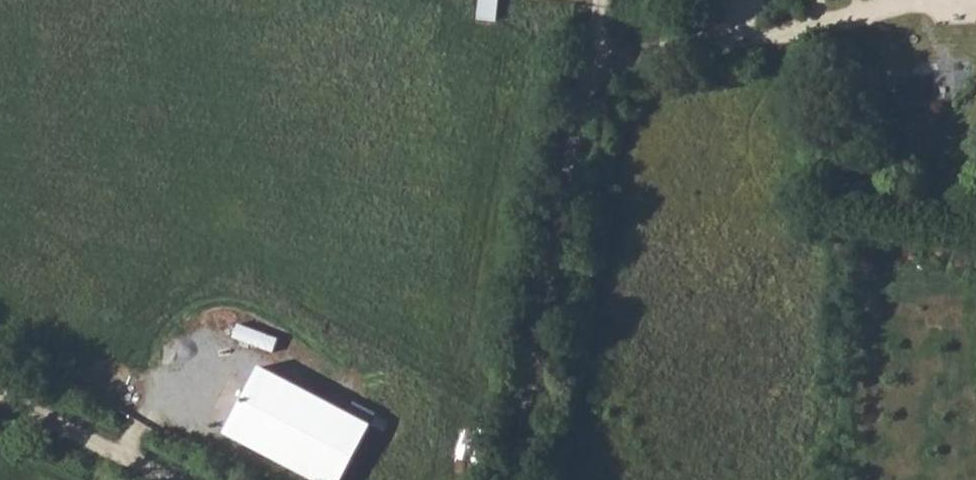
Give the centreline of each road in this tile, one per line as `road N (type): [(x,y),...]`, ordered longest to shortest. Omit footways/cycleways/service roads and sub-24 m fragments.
road 1 (unclassified): [(602,0),(591,83),(529,347),(515,479)]
road 2 (track): [(165,479),(0,399)]

